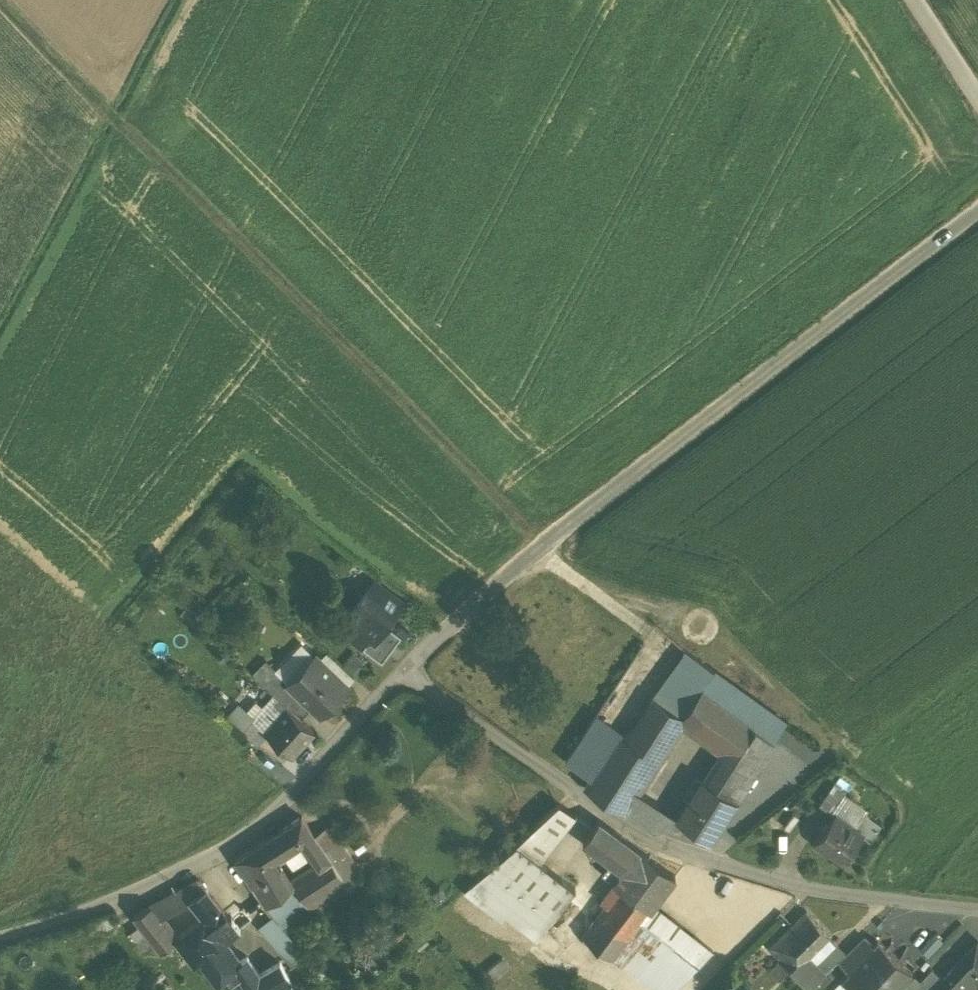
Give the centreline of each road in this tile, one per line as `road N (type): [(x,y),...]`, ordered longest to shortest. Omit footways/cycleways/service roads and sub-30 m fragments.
road 1 (track): [(550,535),(1,0)]
road 2 (residential): [(977,214),(550,535),(409,666)]
road 3 (residential): [(409,666),(644,836),(797,886),(977,910)]
road 4 (residential): [(409,666),(267,824),(118,900),(0,938)]

